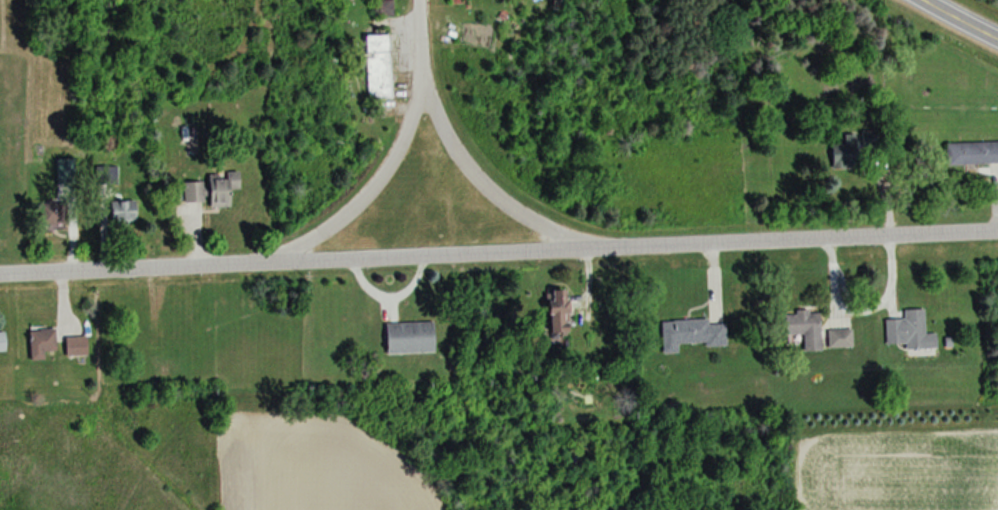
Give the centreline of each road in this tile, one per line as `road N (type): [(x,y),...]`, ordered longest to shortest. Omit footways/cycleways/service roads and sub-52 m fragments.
road 1 (residential): [(0,275),(997,229)]
road 2 (residential): [(414,0),(417,69),(390,157),(339,218),(247,264)]
road 3 (residential): [(584,246),(512,211),(470,172),(417,69)]

